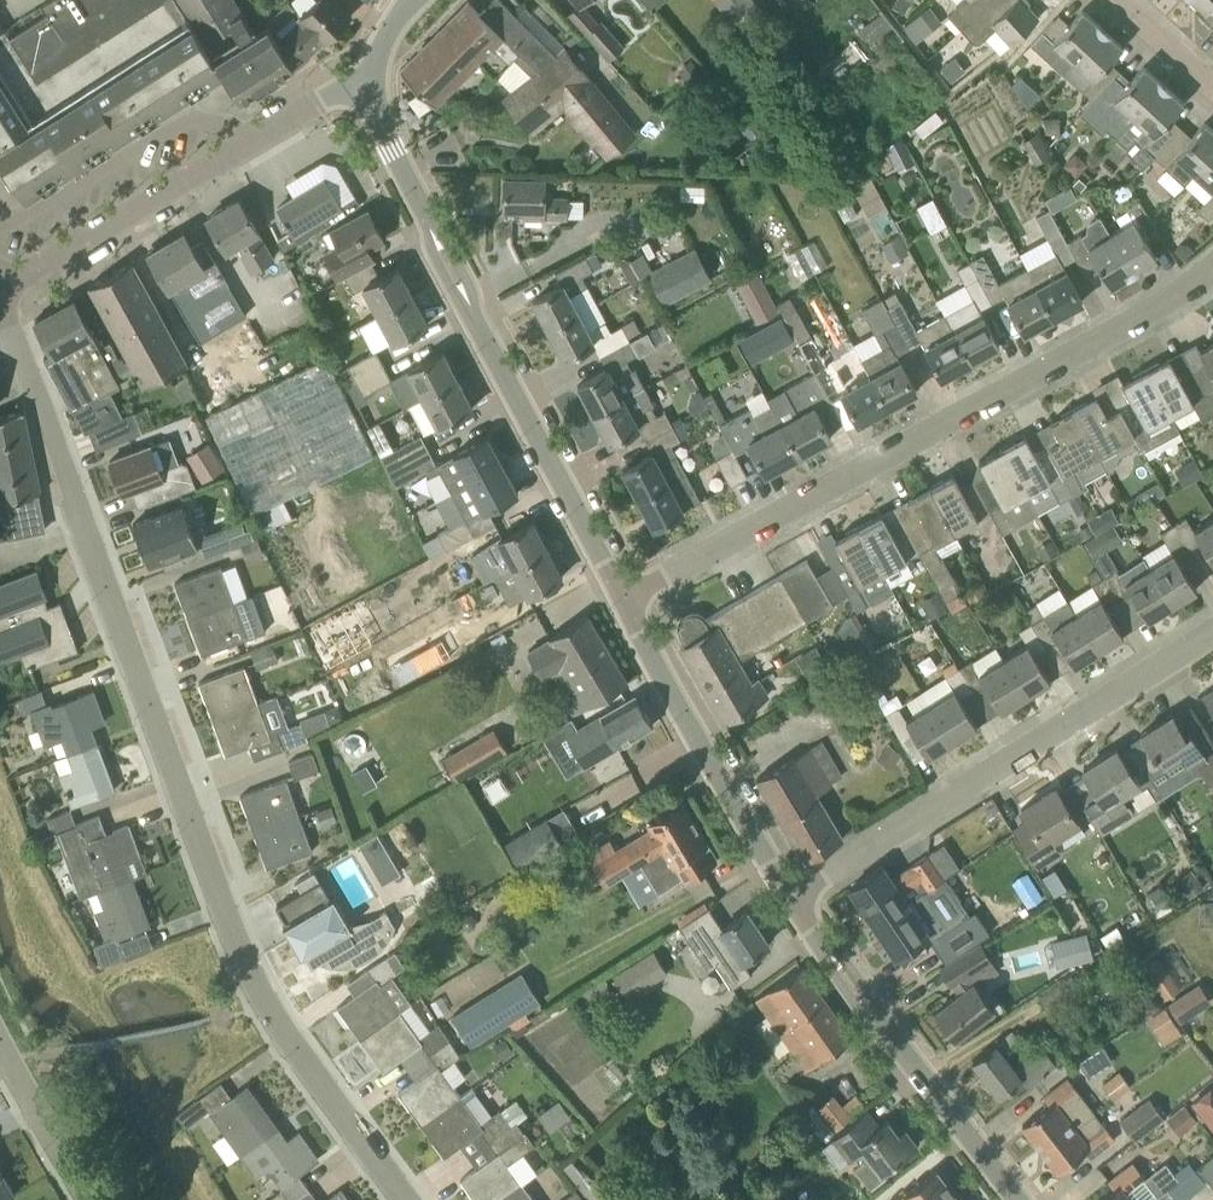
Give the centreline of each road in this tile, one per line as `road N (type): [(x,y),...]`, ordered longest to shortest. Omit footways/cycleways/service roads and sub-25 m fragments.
road 1 (residential): [(408,1199),(251,975),(0,302)]
road 2 (residential): [(622,601),(1148,313),(1212,270)]
road 3 (tertiary): [(622,601),(392,149),(371,76)]
road 4 (residential): [(790,897),(1212,633)]
road 5 (residential): [(0,286),(371,76)]
road 6 (tertiary): [(1018,1199),(790,897)]
road 7 (tertiary): [(790,897),(622,601)]
road 8 (residential): [(90,1199),(0,1044)]
road 9 (residential): [(1212,87),(1122,0)]

